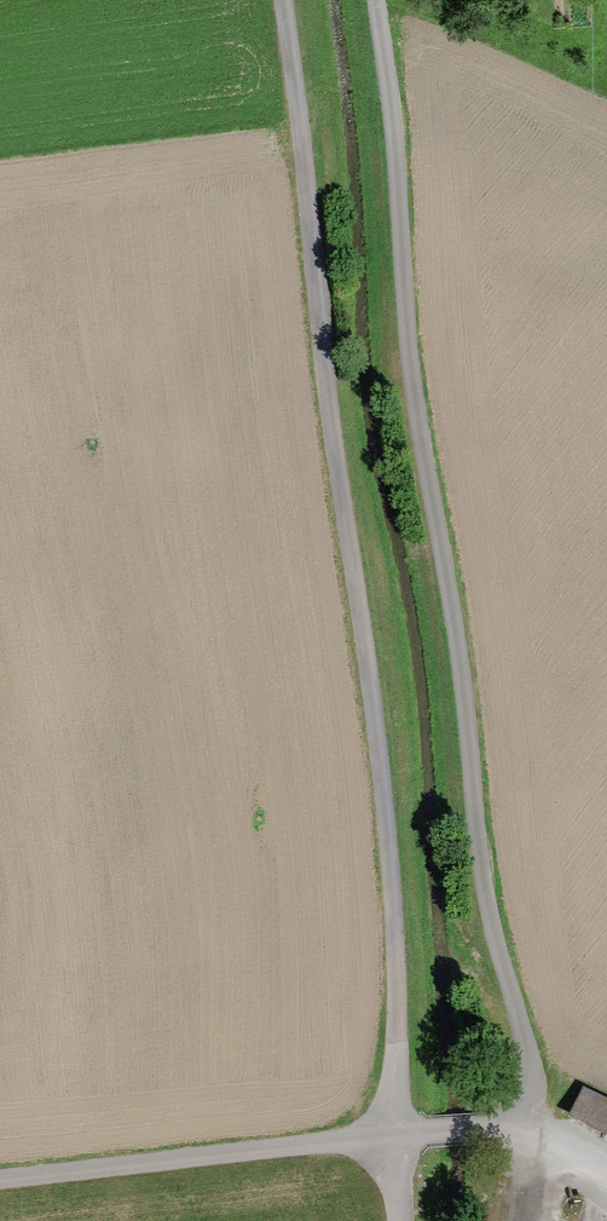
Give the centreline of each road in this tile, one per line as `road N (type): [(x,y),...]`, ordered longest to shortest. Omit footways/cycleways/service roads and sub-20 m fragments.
road 1 (track): [(378,0),(409,363),(460,651),(477,843),(515,1004),(530,1128),(606,1188)]
road 2 (track): [(400,1132),(403,1015),(378,745),(341,415),(281,0)]
road 3 (unclassified): [(400,1132),(0,1184)]
road 4 (unclassified): [(400,1132),(530,1128)]

